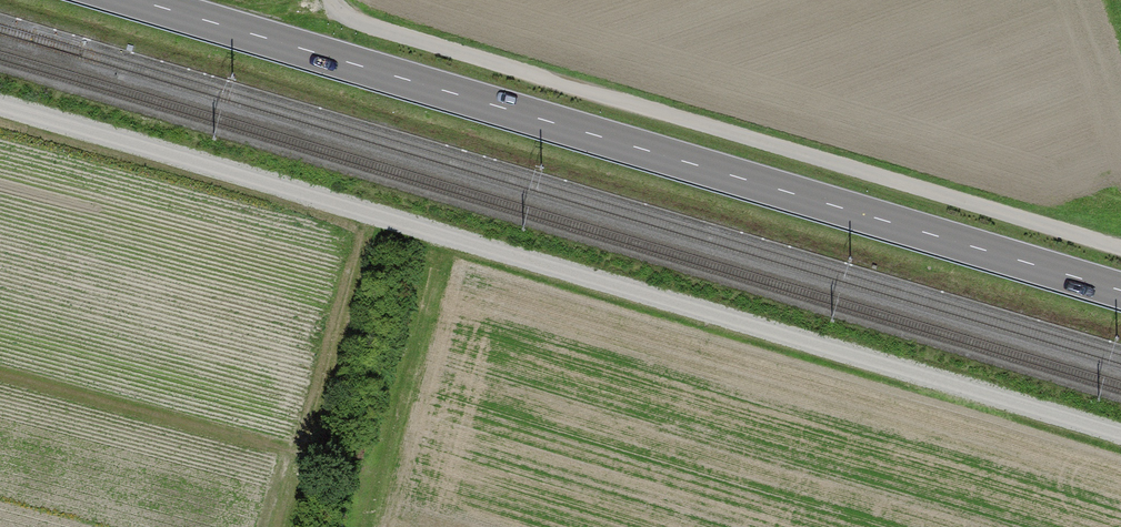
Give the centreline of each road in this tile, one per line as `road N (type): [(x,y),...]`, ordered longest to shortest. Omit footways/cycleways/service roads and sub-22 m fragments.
road 1 (track): [(1120,436),(0,105)]
road 2 (primary): [(1120,291),(137,0)]
road 3 (track): [(333,0),(337,12),(1120,244)]

